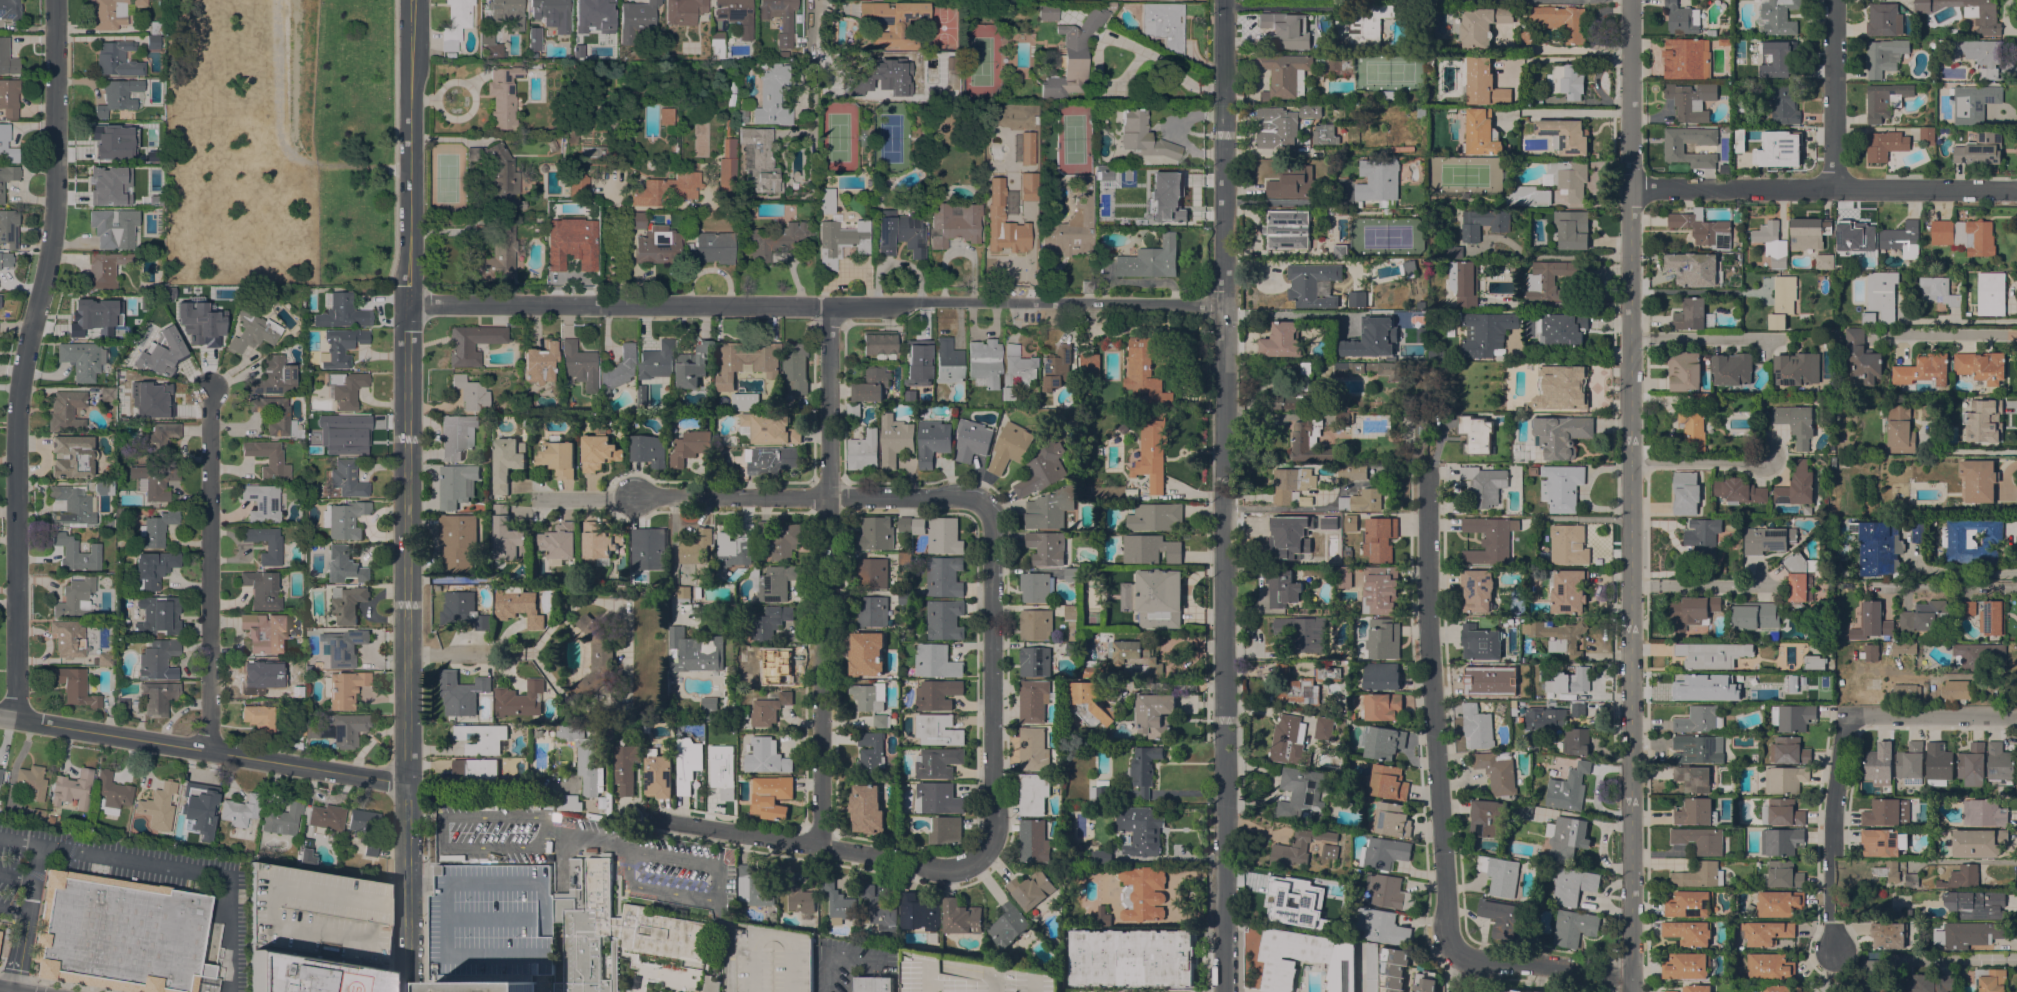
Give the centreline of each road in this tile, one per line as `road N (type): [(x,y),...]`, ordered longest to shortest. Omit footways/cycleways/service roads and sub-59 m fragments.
road 1 (residential): [(1630,991),(1629,0)]
road 2 (tertiary): [(1224,991),(1223,0)]
road 3 (residential): [(1223,305),(406,304)]
road 4 (tertiary): [(411,0),(406,782)]
road 5 (residential): [(13,718),(22,414),(57,201),(56,0)]
road 6 (residential): [(825,847),(828,305)]
road 7 (residential): [(1453,951),(1428,460)]
road 8 (residential): [(406,782),(0,716)]
road 9 (residential): [(2016,189),(1629,188)]
road 10 (residential): [(997,853),(975,872),(625,815)]
road 11 (residential): [(995,518),(981,501),(636,500)]
road 12 (residential): [(206,751),(214,391)]
road 13 (residential): [(997,853),(995,518)]
road 14 (residential): [(1849,718),(1832,810),(1832,949)]
road 15 (residential): [(1838,190),(1837,0)]
road 16 (residential): [(1630,976),(1453,951)]
road 17 (tertiary): [(407,814),(408,991)]
road 18 (residential): [(2016,714),(1849,718)]
road 19 (residential): [(2016,340),(1872,338)]

